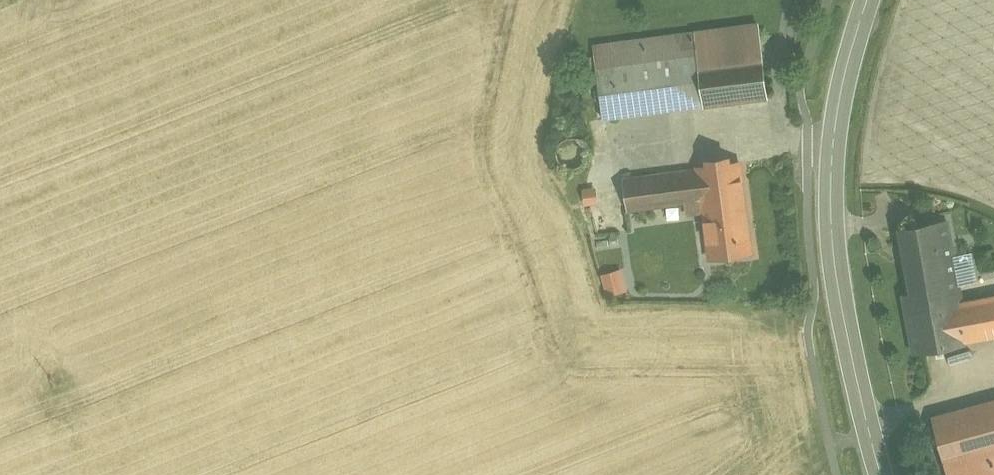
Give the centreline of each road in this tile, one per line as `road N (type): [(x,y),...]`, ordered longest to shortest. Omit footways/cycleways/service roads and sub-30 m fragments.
road 1 (secondary): [(874,0),(833,155),(838,271),(882,474)]

